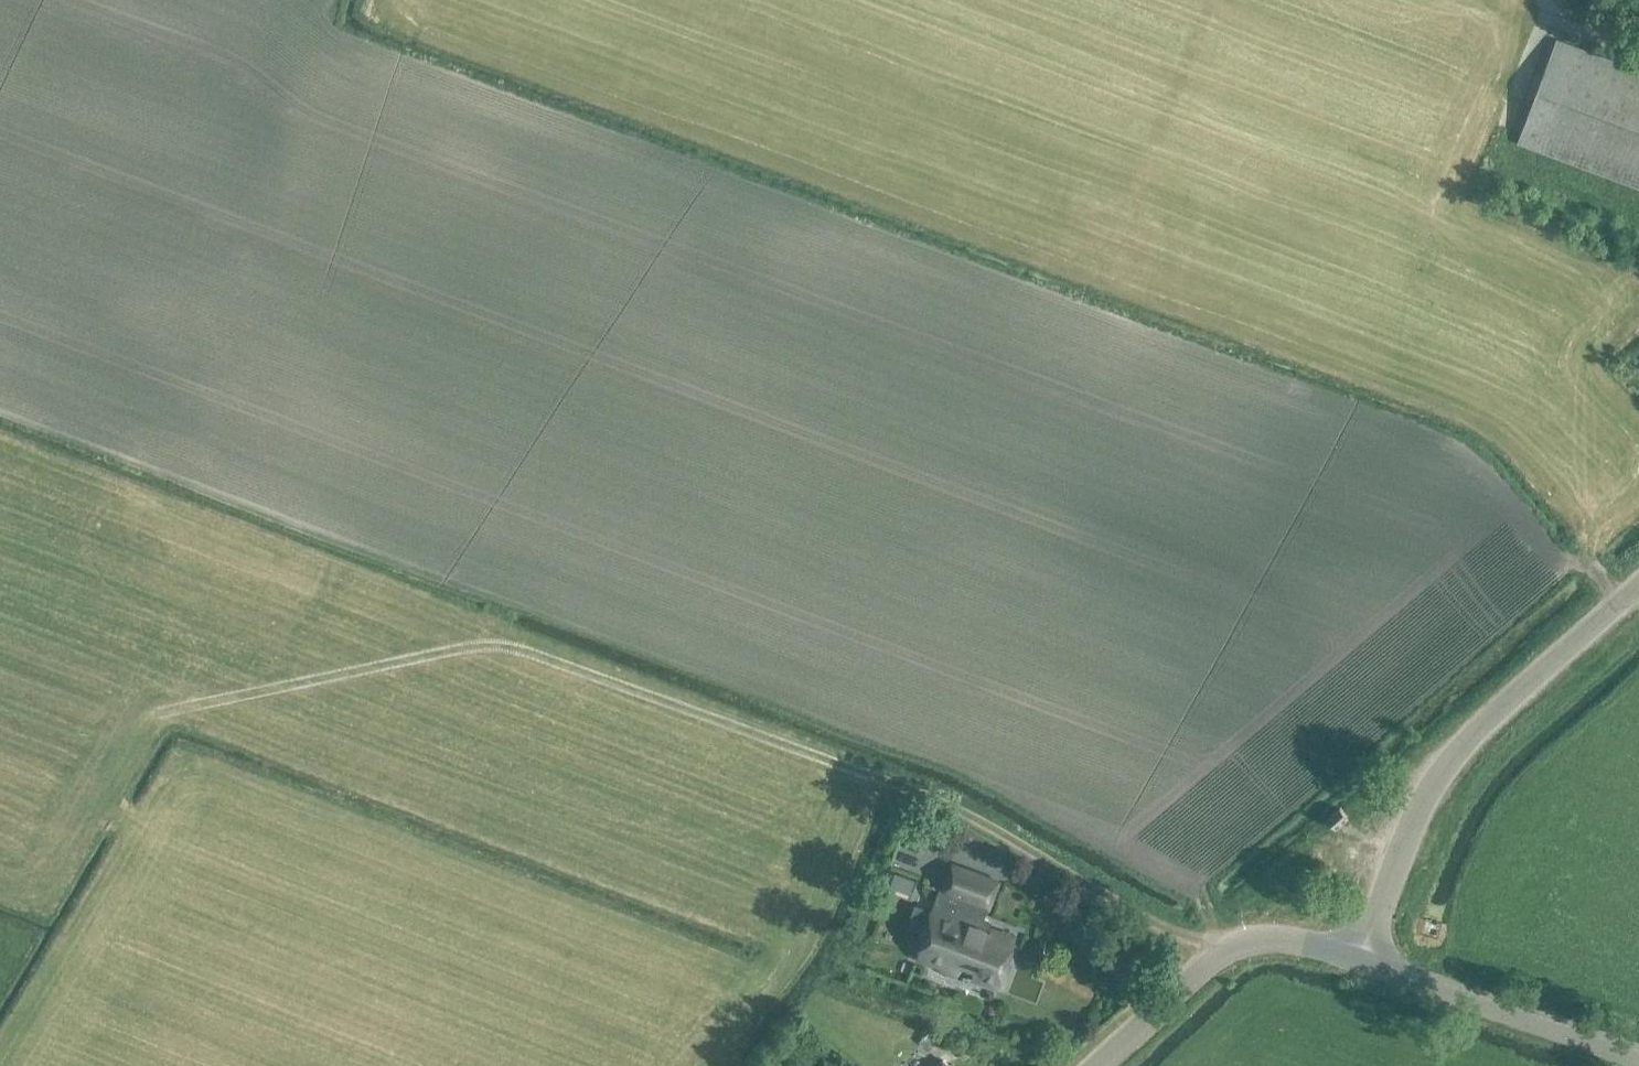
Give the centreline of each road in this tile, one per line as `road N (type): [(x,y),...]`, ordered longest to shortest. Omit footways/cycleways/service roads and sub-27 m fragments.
road 1 (tertiary): [(1362,952),(1434,777),(1638,585)]
road 2 (tertiary): [(1092,1065),(1206,960),(1250,932),(1295,933),(1362,952)]
road 3 (tertiary): [(1638,1050),(1362,952)]

